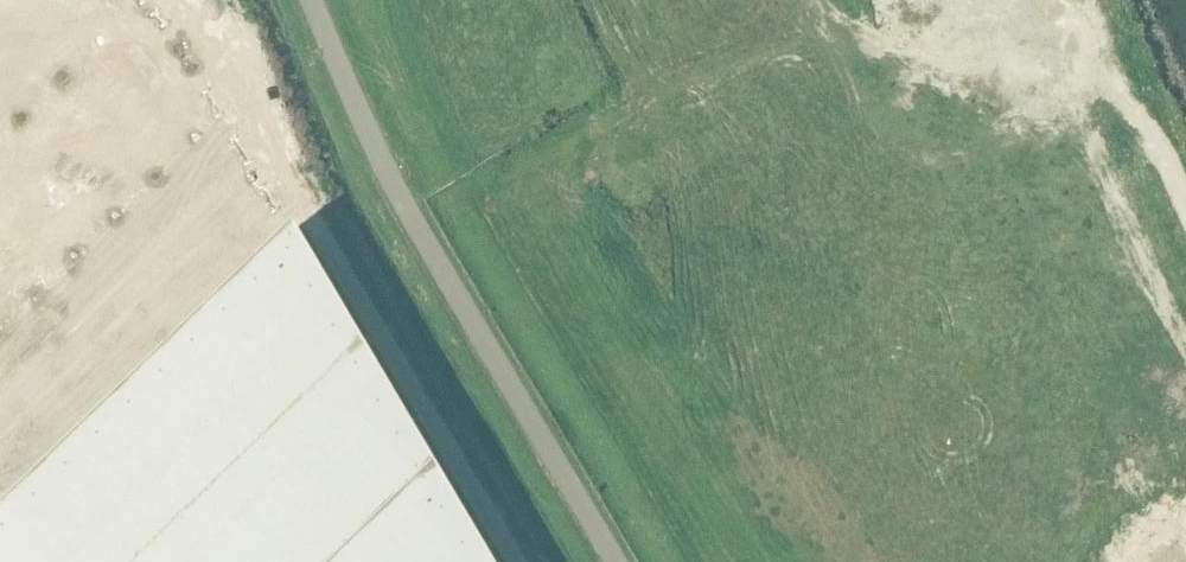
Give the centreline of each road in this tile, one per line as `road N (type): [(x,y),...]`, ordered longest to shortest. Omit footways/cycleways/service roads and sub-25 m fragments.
road 1 (unclassified): [(615,561),(415,226),(311,0)]
road 2 (unclassified): [(1112,78),(1185,233)]

